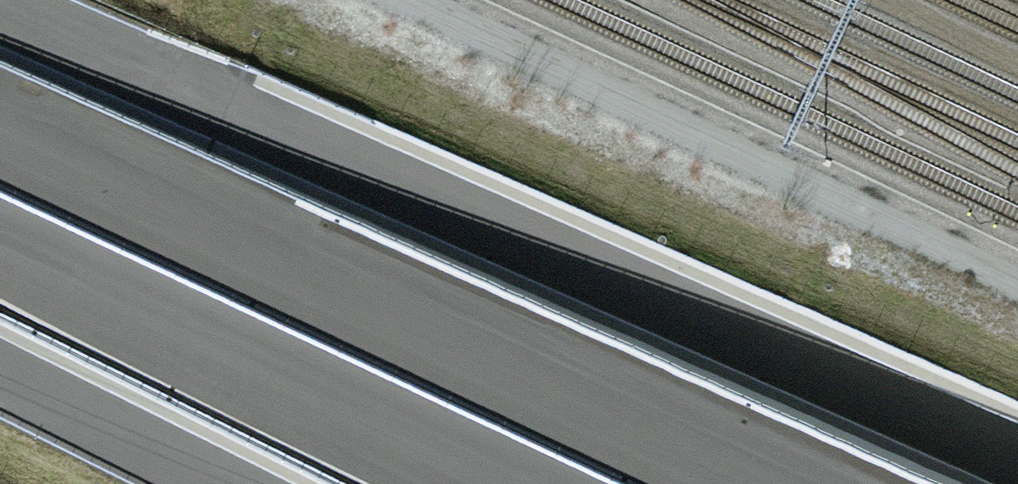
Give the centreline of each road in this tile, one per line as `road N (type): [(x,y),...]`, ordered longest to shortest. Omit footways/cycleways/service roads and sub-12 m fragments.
road 1 (motorway): [(1017,465),(0,13)]
road 2 (motorway): [(745,483),(0,135)]
road 3 (motorway): [(0,280),(461,483)]
road 4 (motorway): [(0,351),(239,483)]

